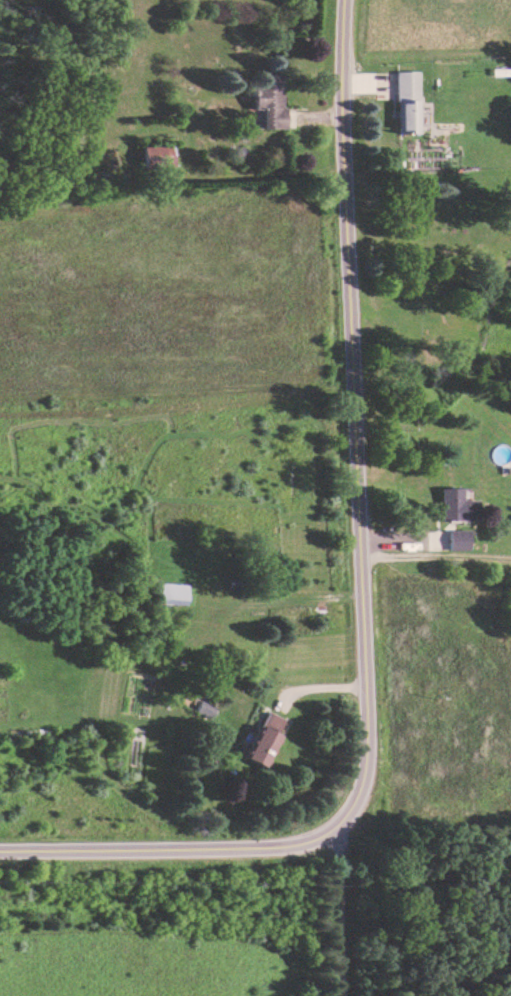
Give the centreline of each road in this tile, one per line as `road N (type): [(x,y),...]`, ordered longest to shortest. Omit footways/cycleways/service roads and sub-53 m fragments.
road 1 (residential): [(351,818),(361,804),(366,758),(339,176),(340,0)]
road 2 (residential): [(0,853),(268,850),(331,833),(351,818)]

